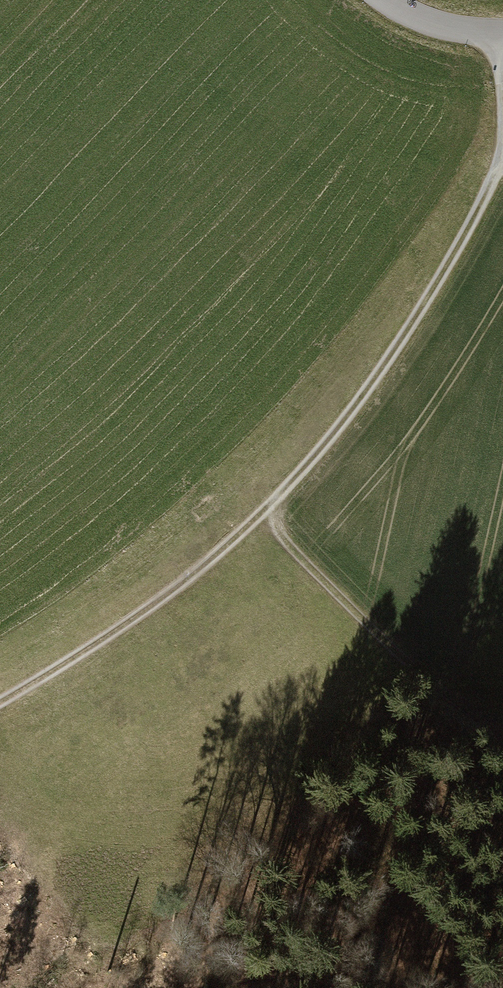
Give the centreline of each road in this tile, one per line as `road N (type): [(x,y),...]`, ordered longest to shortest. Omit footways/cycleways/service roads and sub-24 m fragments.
road 1 (track): [(502,160),(395,348),(289,485),(152,605),(0,703)]
road 2 (track): [(260,514),(414,666),(502,727)]
road 3 (tertiary): [(385,0),(419,19),(502,36)]

